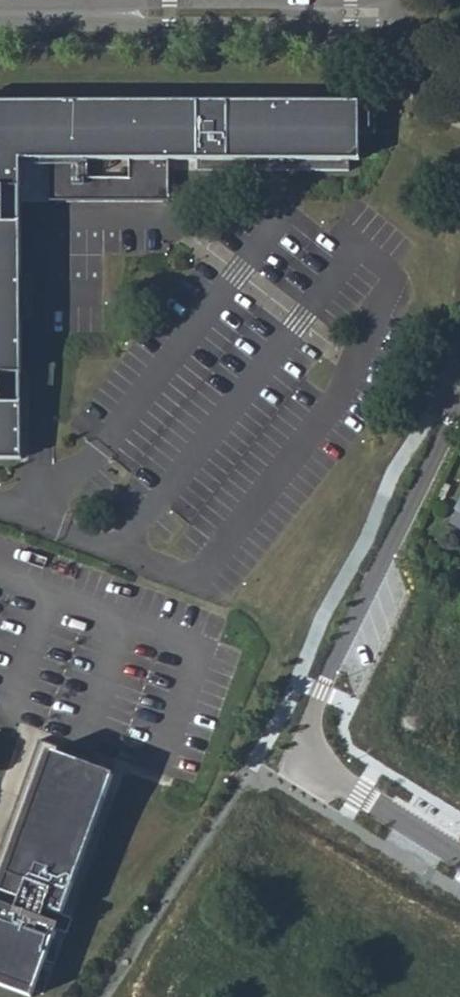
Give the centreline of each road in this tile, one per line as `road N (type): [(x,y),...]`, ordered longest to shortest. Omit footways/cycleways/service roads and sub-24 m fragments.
road 1 (residential): [(459,861),(295,758),(448,403)]
road 2 (tertiary): [(0,16),(406,16)]

